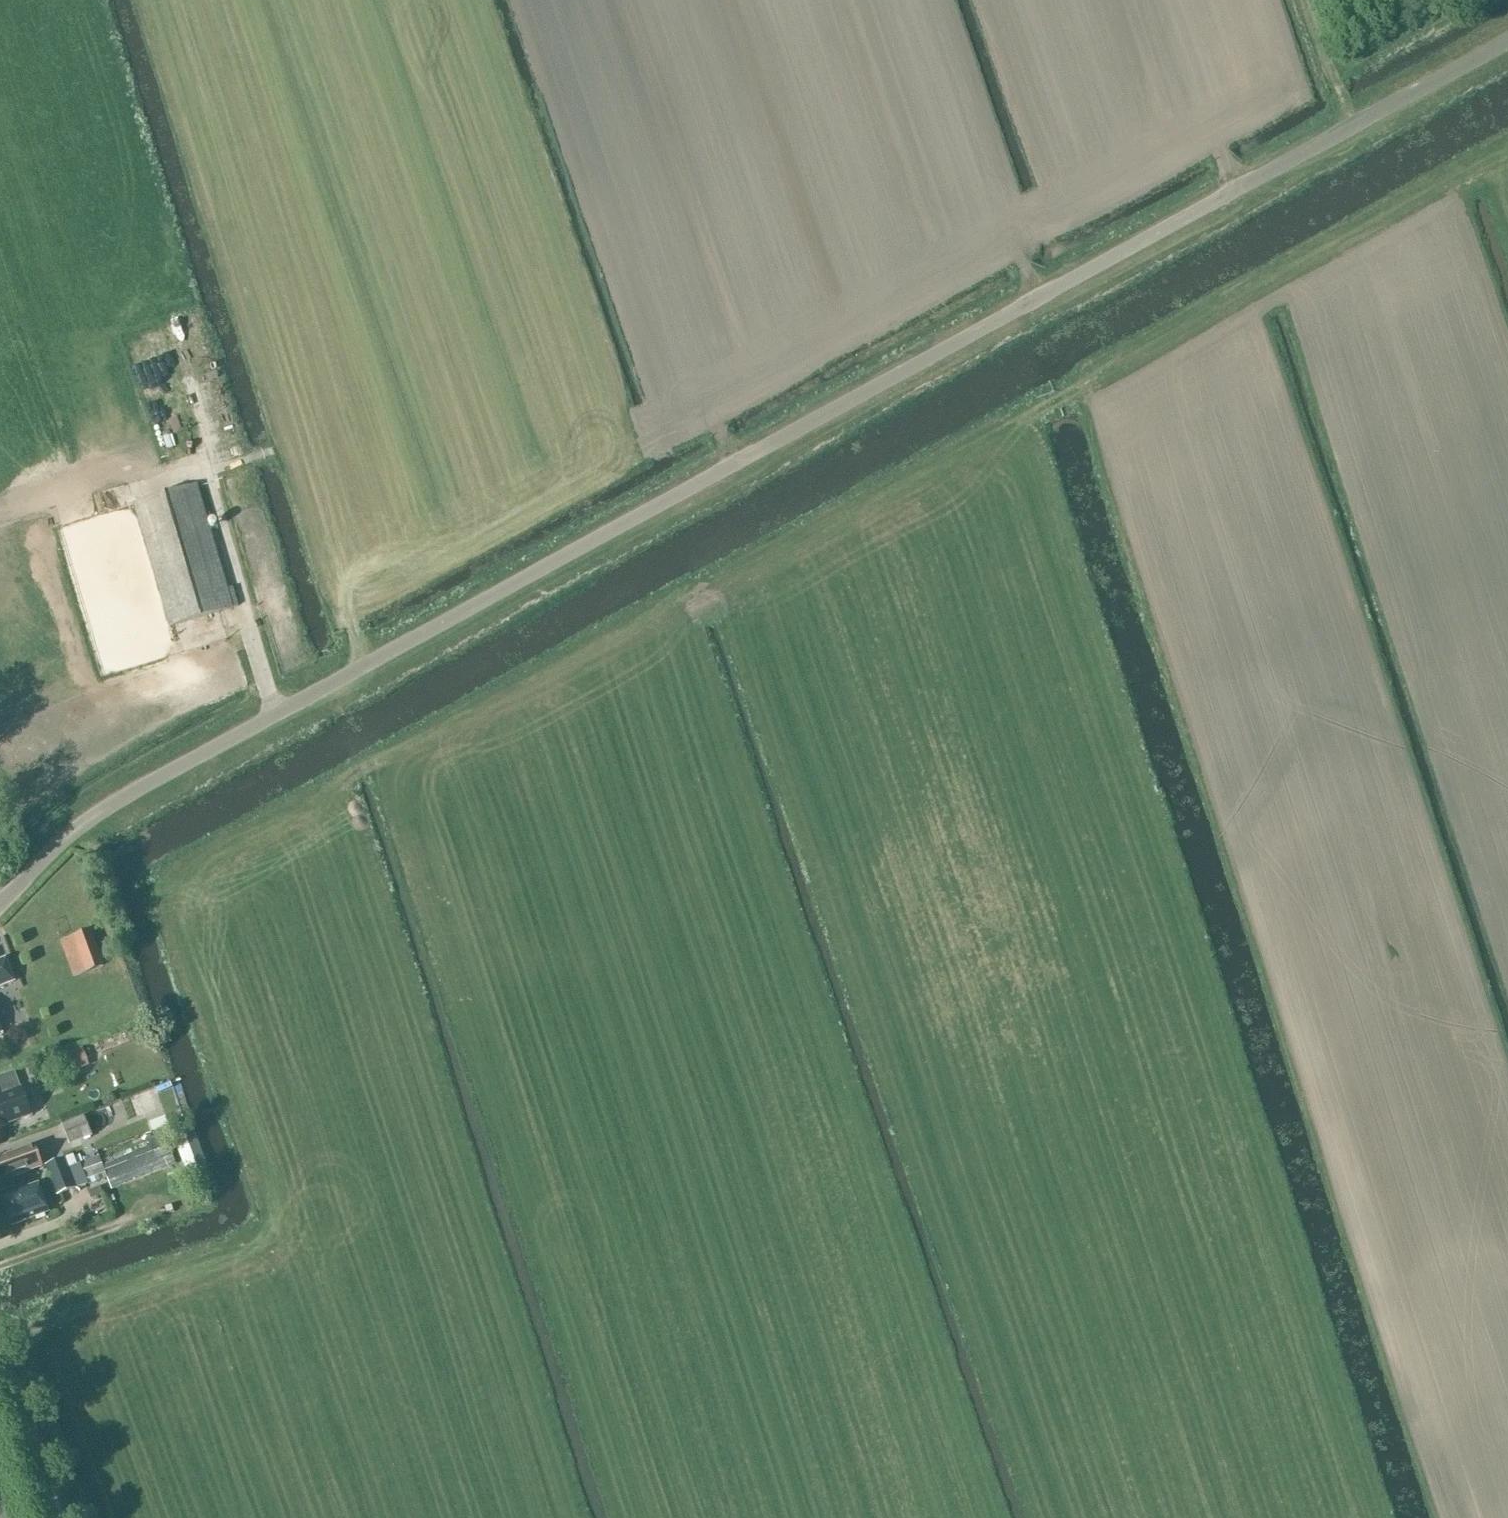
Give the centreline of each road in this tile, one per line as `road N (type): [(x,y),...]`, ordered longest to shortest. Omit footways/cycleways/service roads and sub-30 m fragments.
road 1 (unclassified): [(0,902),(86,821),(149,782),(1507,40)]
road 2 (unclassified): [(52,1517),(0,1374)]

